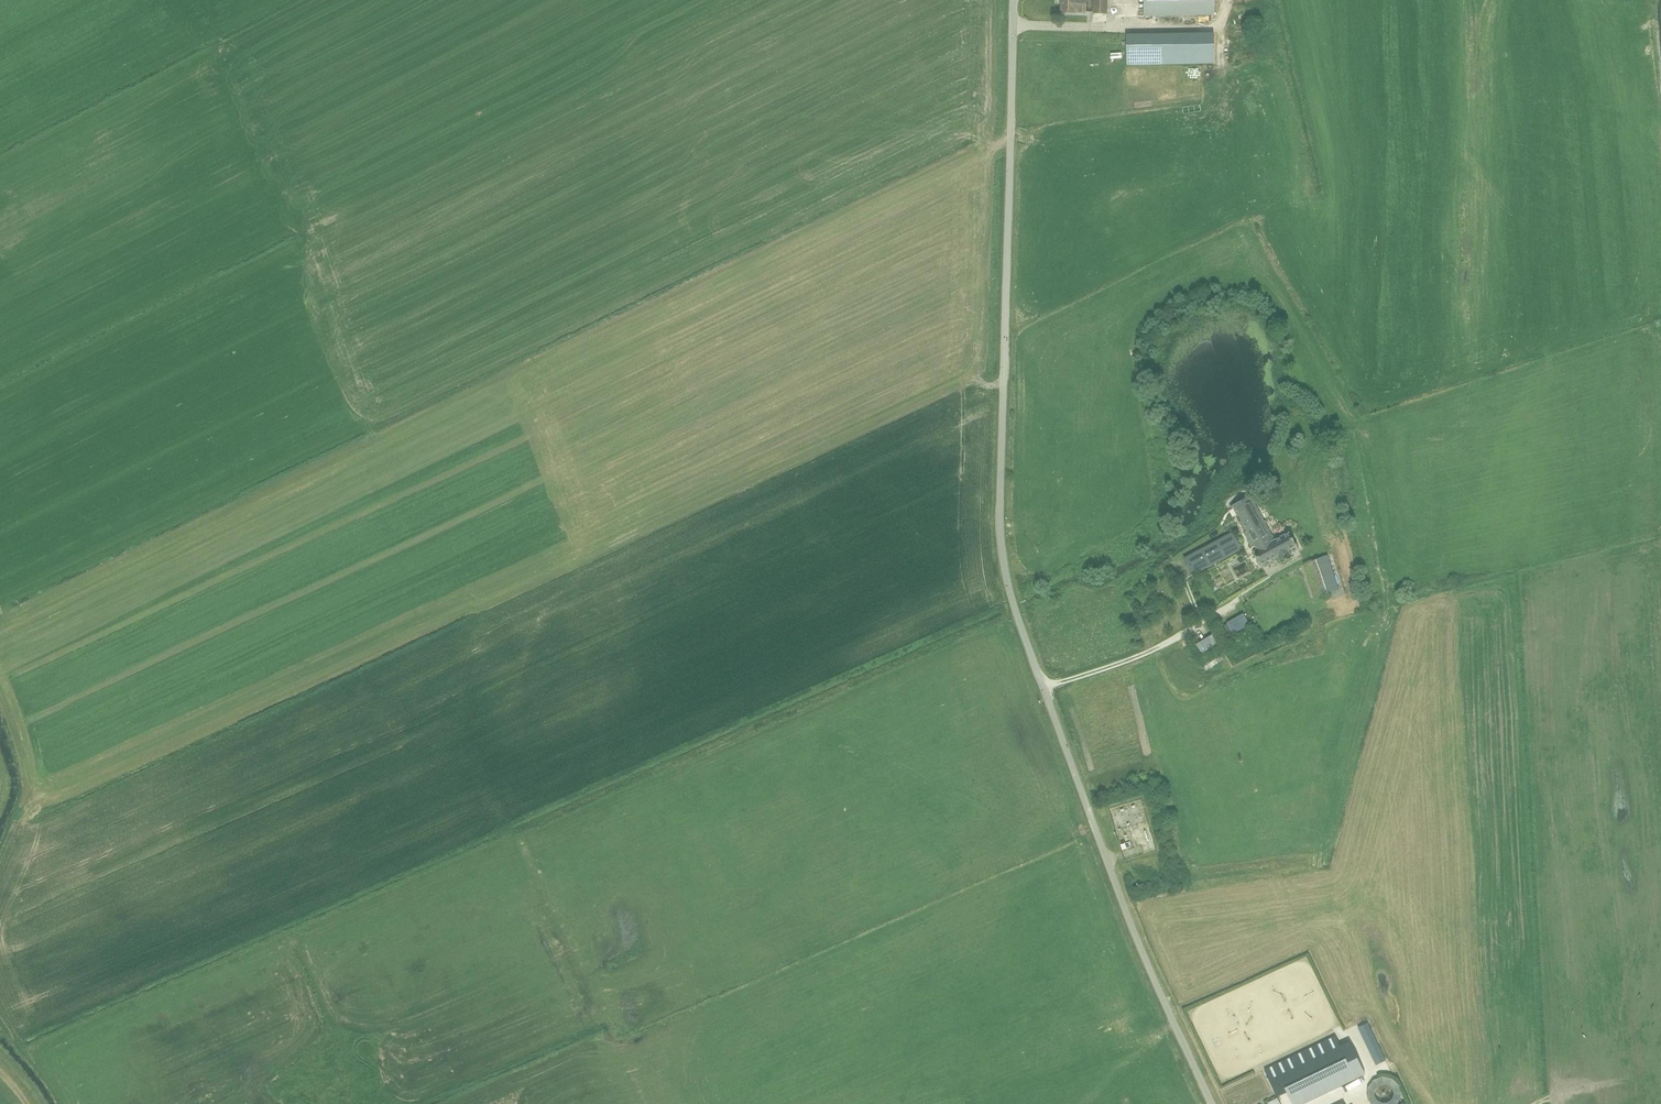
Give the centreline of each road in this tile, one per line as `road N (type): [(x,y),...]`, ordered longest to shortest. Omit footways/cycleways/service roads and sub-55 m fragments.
road 1 (unclassified): [(1014,0),(1004,569),(1132,924),(1213,1103)]

